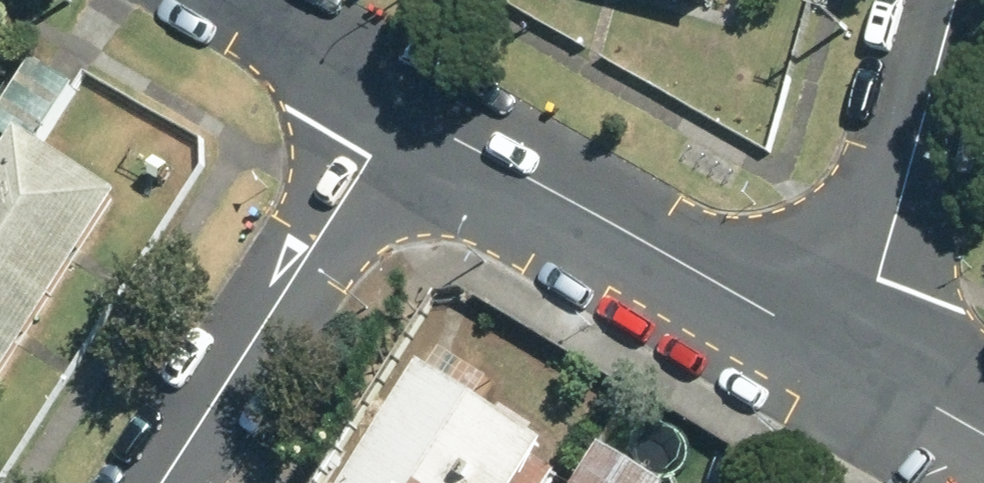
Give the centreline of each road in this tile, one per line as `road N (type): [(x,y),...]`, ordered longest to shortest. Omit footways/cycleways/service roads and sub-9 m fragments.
road 1 (tertiary): [(844,353),(404,112)]
road 2 (residential): [(404,112),(165,482)]
road 3 (residential): [(844,353),(877,285),(955,0)]
road 4 (tertiary): [(404,112),(211,0)]
road 5 (tertiary): [(983,432),(844,353)]

